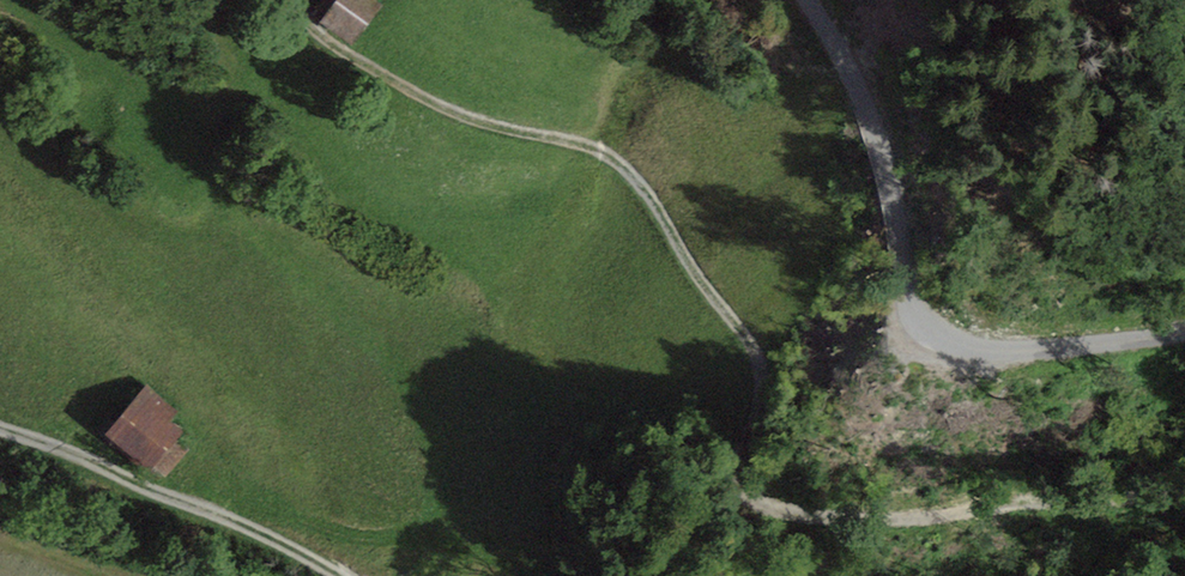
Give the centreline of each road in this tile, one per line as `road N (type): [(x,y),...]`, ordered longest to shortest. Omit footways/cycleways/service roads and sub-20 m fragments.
road 1 (track): [(286,0),(343,51),(460,119),(583,144),(621,163),(754,355),(757,406),(735,495),(754,508),(807,515),(1086,507),(1184,483)]
road 2 (unclassified): [(810,0),(879,140),(902,227),(907,295),(927,326),(971,344),(1014,349),(1184,333)]
road 3 (track): [(340,575),(251,527),(0,429)]

